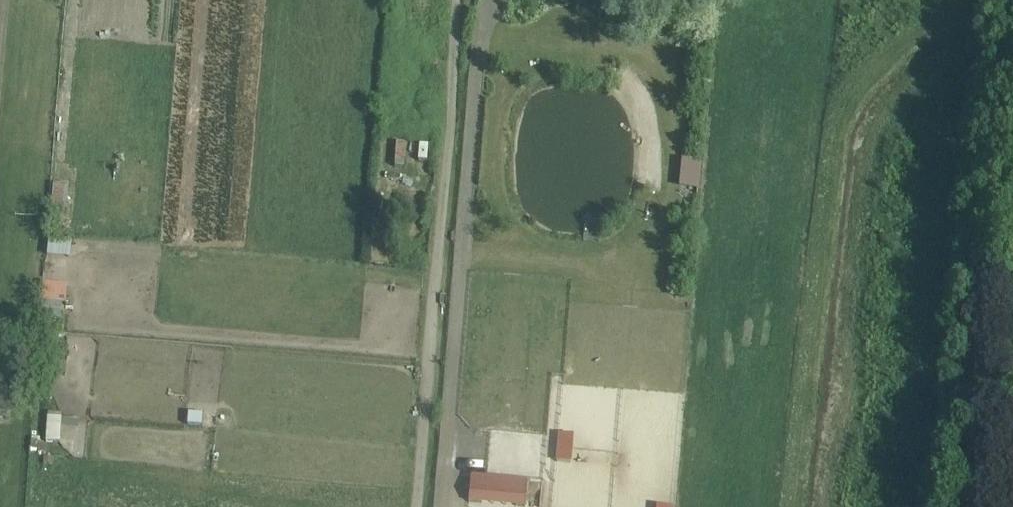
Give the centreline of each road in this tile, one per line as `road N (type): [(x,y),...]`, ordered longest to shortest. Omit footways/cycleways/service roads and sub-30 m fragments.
road 1 (track): [(456,0),(414,506)]

